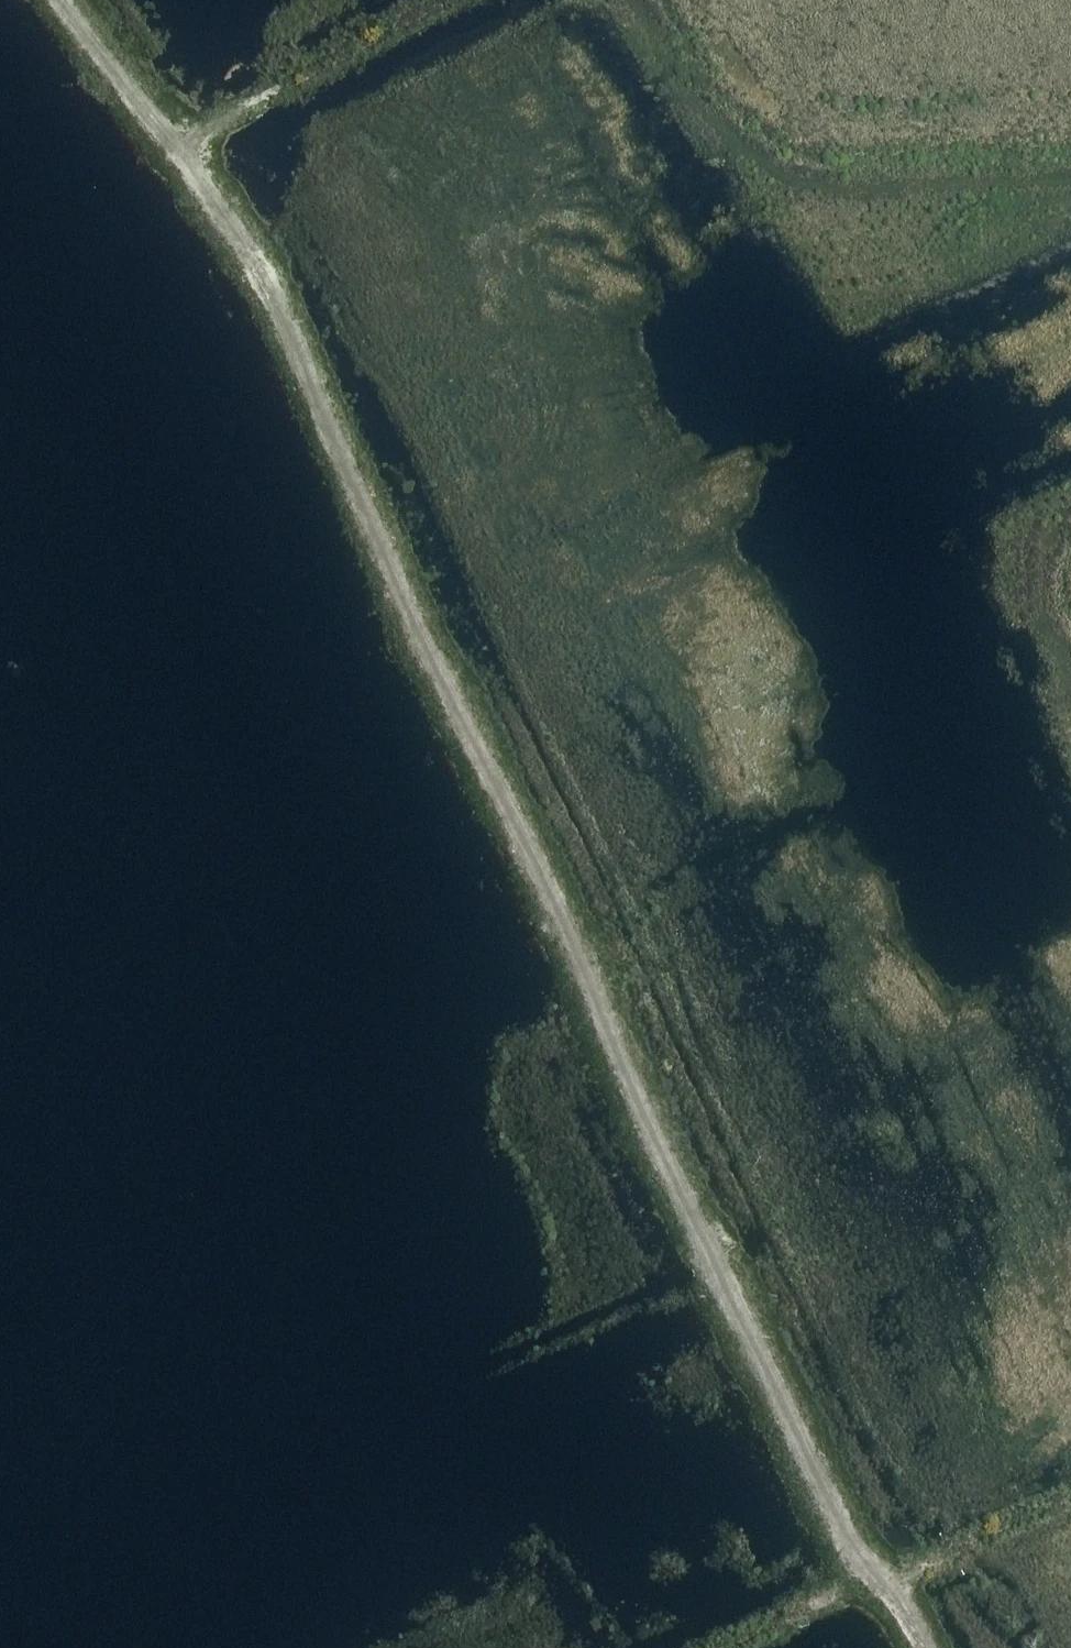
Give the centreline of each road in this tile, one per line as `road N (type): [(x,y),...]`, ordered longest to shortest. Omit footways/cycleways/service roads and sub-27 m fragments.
road 1 (track): [(920,1647),(827,1503),(241,241),(54,0)]
road 2 (track): [(1070,1494),(728,1647)]

